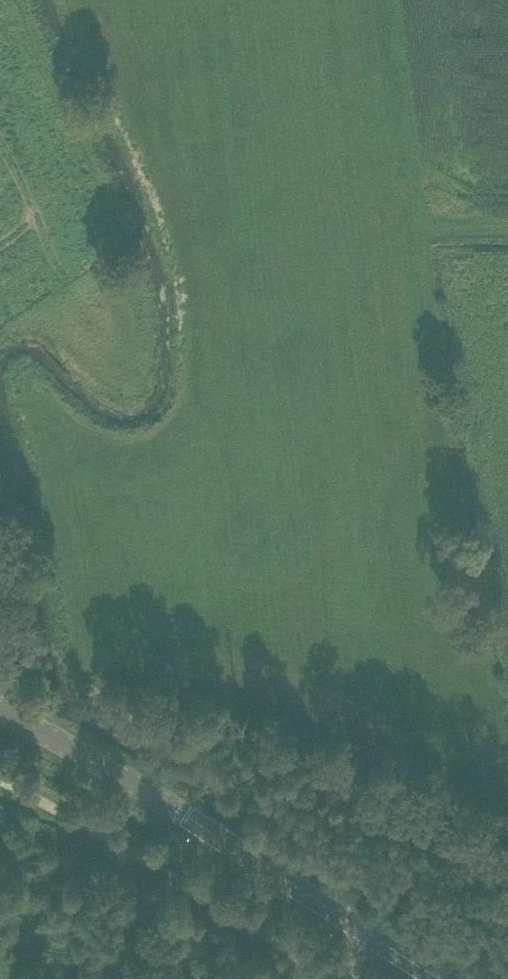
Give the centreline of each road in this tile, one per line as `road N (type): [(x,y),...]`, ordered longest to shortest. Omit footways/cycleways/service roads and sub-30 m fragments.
road 1 (secondary): [(374,936),(0,709)]

